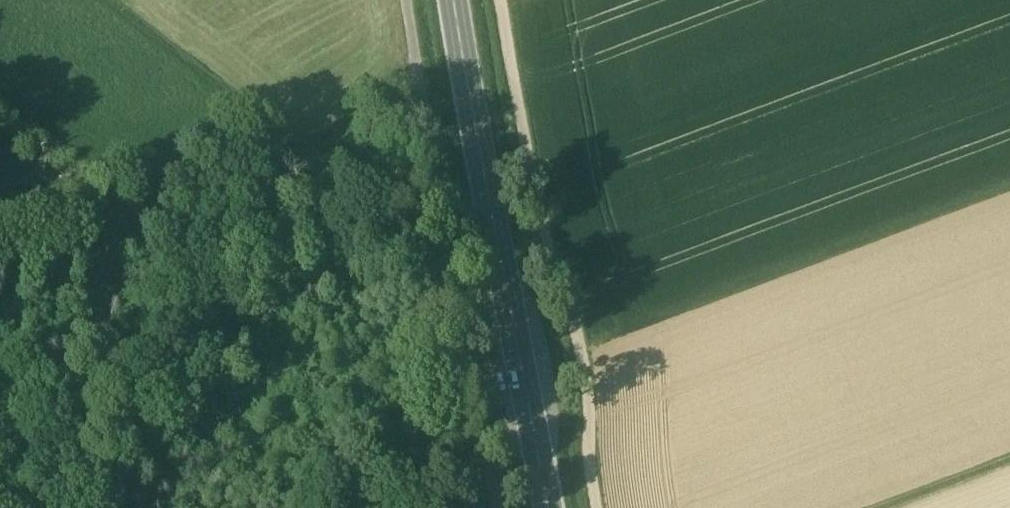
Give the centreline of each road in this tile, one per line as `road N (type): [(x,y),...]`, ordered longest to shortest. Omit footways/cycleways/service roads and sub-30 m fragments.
road 1 (track): [(599,507),(578,320),(550,247),(502,0)]
road 2 (track): [(407,0),(467,381),(496,507)]
road 3 (secondary): [(458,0),(546,507)]
road 4 (track): [(417,71),(325,169),(113,0)]
road 5 (track): [(0,132),(62,174),(156,216),(192,207),(261,121)]

